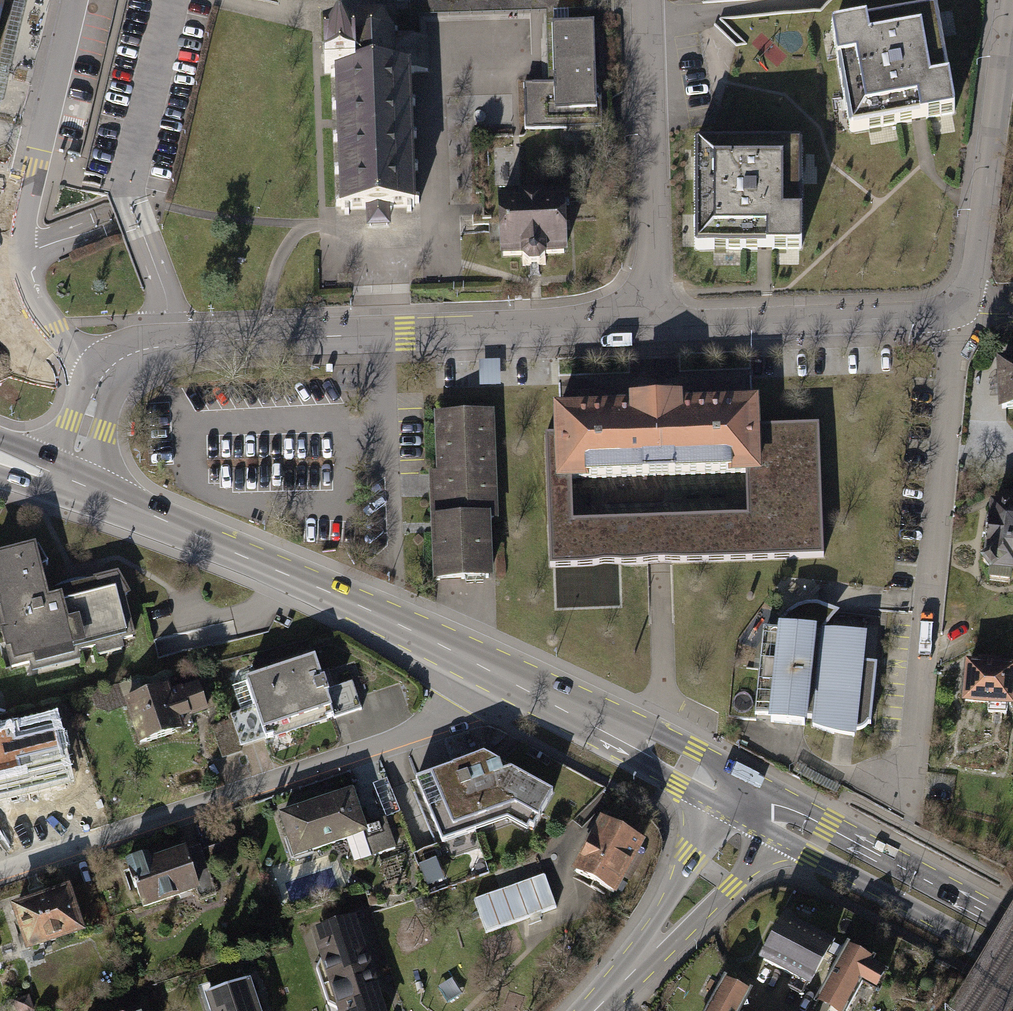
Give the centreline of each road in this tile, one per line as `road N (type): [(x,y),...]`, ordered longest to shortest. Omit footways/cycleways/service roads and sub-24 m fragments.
road 1 (residential): [(654,322),(140,350),(104,374),(65,481)]
road 2 (residential): [(0,874),(382,752),(468,703),(488,668)]
road 3 (residential): [(954,310),(910,791)]
road 4 (tertiary): [(65,481),(488,668)]
road 5 (residential): [(646,0),(654,322)]
road 6 (residential): [(1009,0),(974,274),(954,310)]
road 7 (secondary): [(755,804),(791,841),(1012,965)]
road 8 (residential): [(954,310),(654,322)]
road 9 (tertiary): [(488,668),(755,804)]
road 10 (secondary): [(1012,929),(803,814),(755,804)]
road 11 (secondary): [(594,1010),(713,874),(755,804)]

